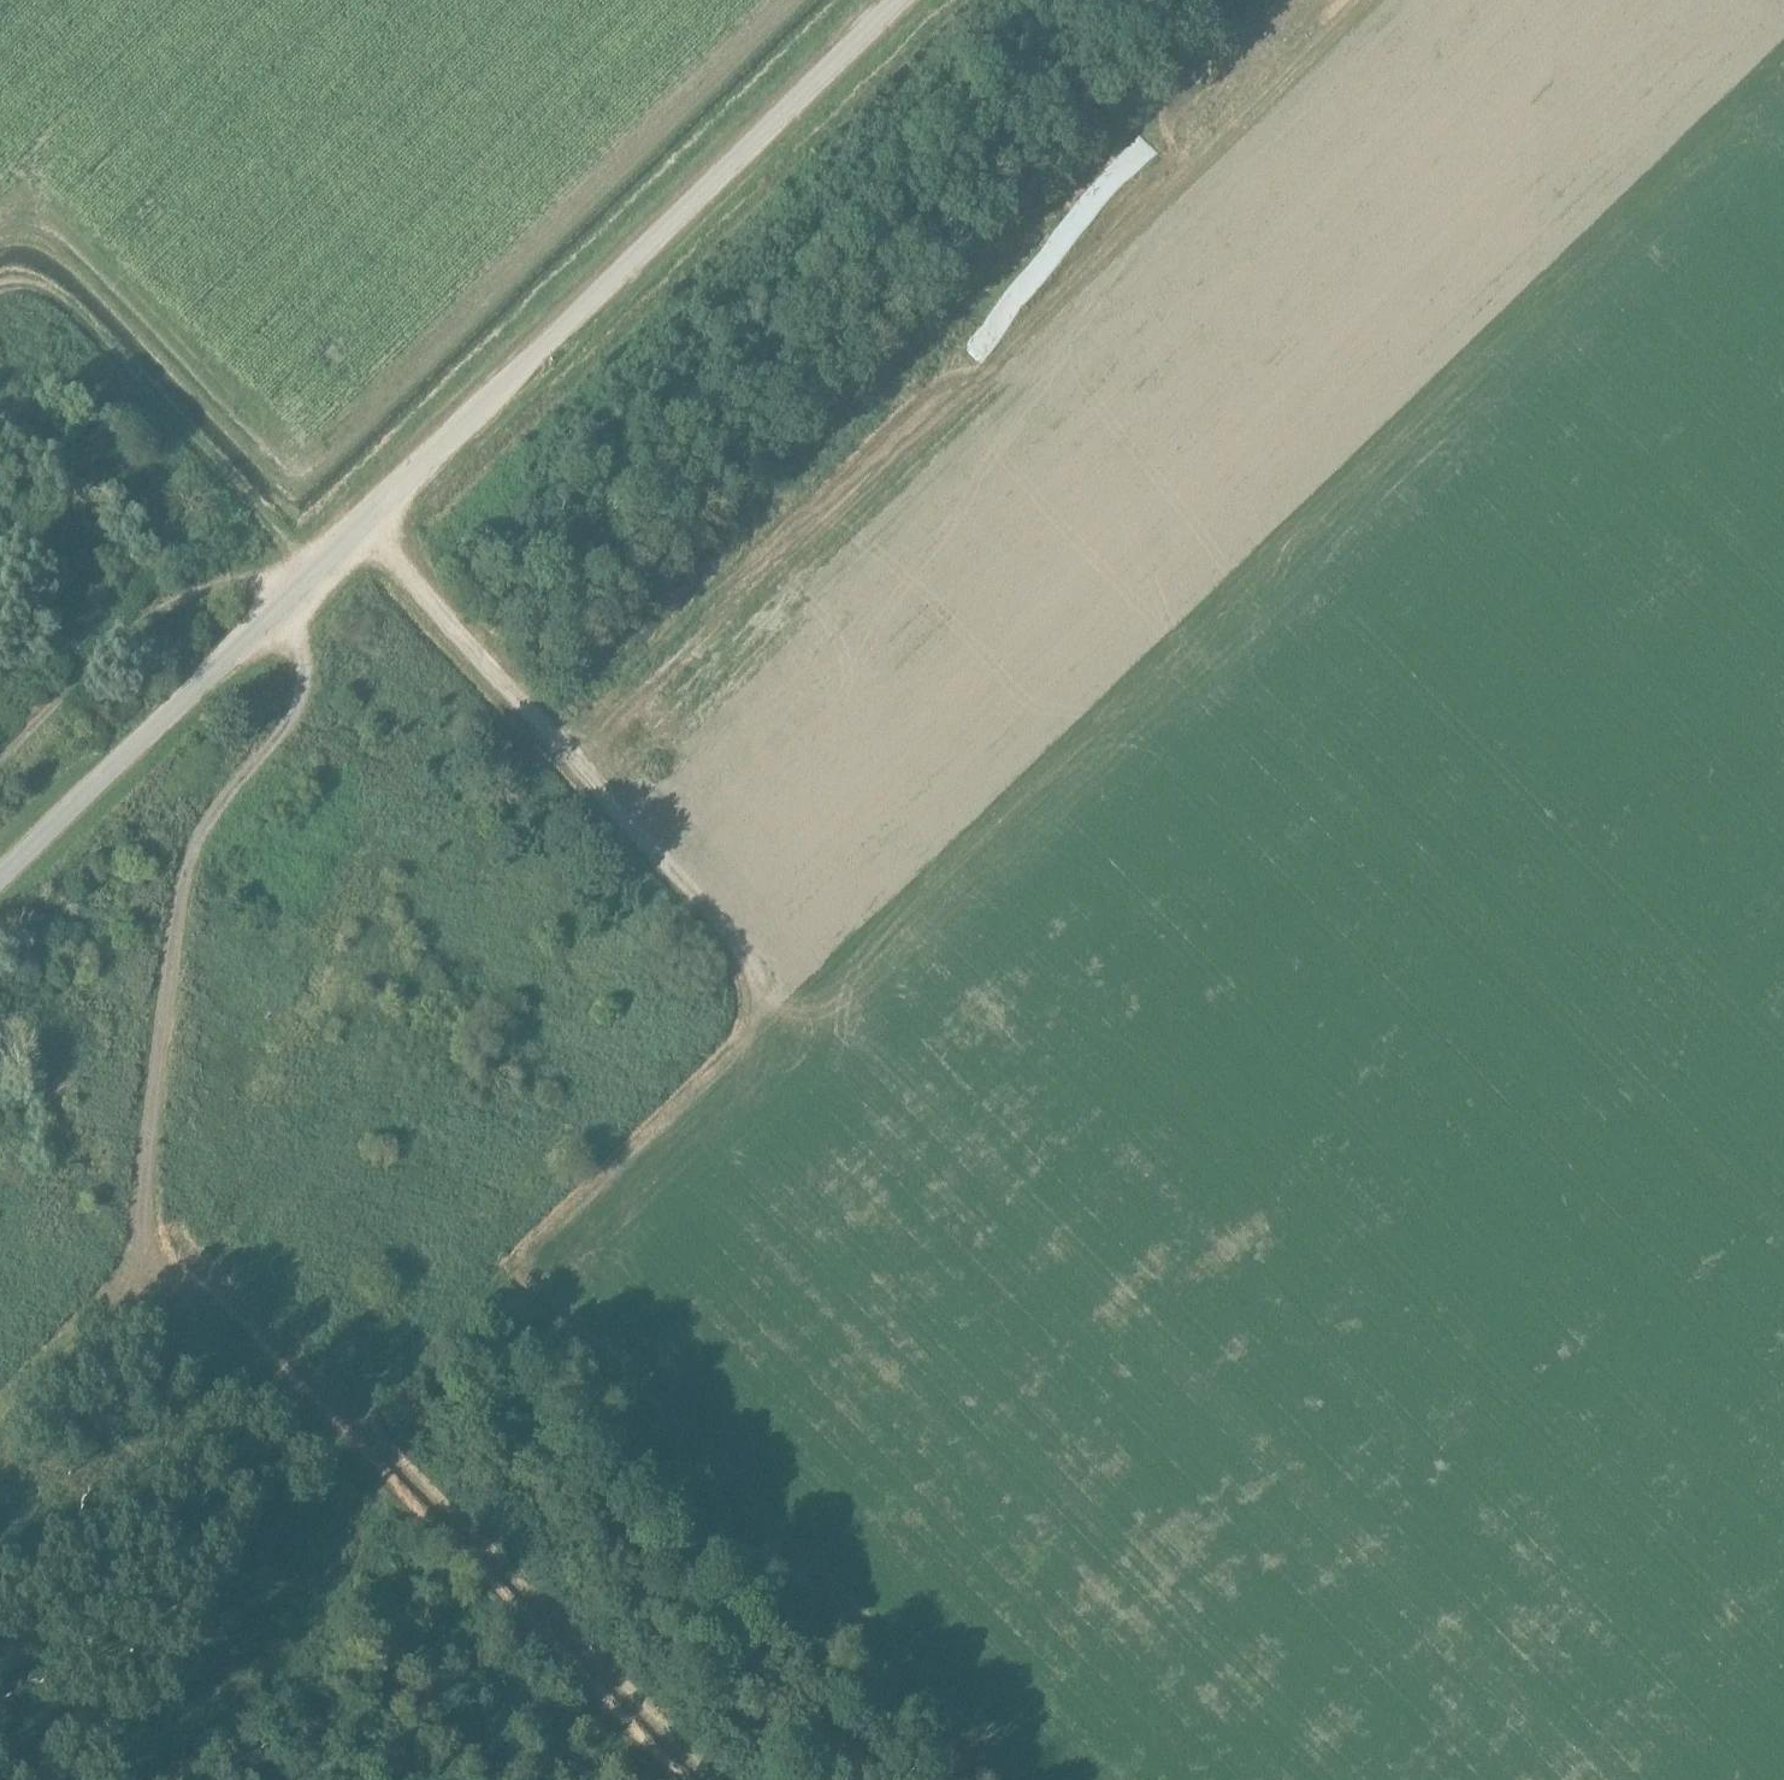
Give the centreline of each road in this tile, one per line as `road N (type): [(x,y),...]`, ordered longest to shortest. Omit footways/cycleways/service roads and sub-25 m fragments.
road 1 (track): [(279,609),(312,675),(309,706),(203,825),(172,960),(136,1220),(175,1280),(678,1779)]
road 2 (tertiary): [(0,881),(899,0)]
road 3 (track): [(0,284),(49,283),(323,566)]
road 4 (track): [(0,759),(125,635),(220,590),(261,581),(298,591)]
road 5 (track): [(362,528),(515,698)]

